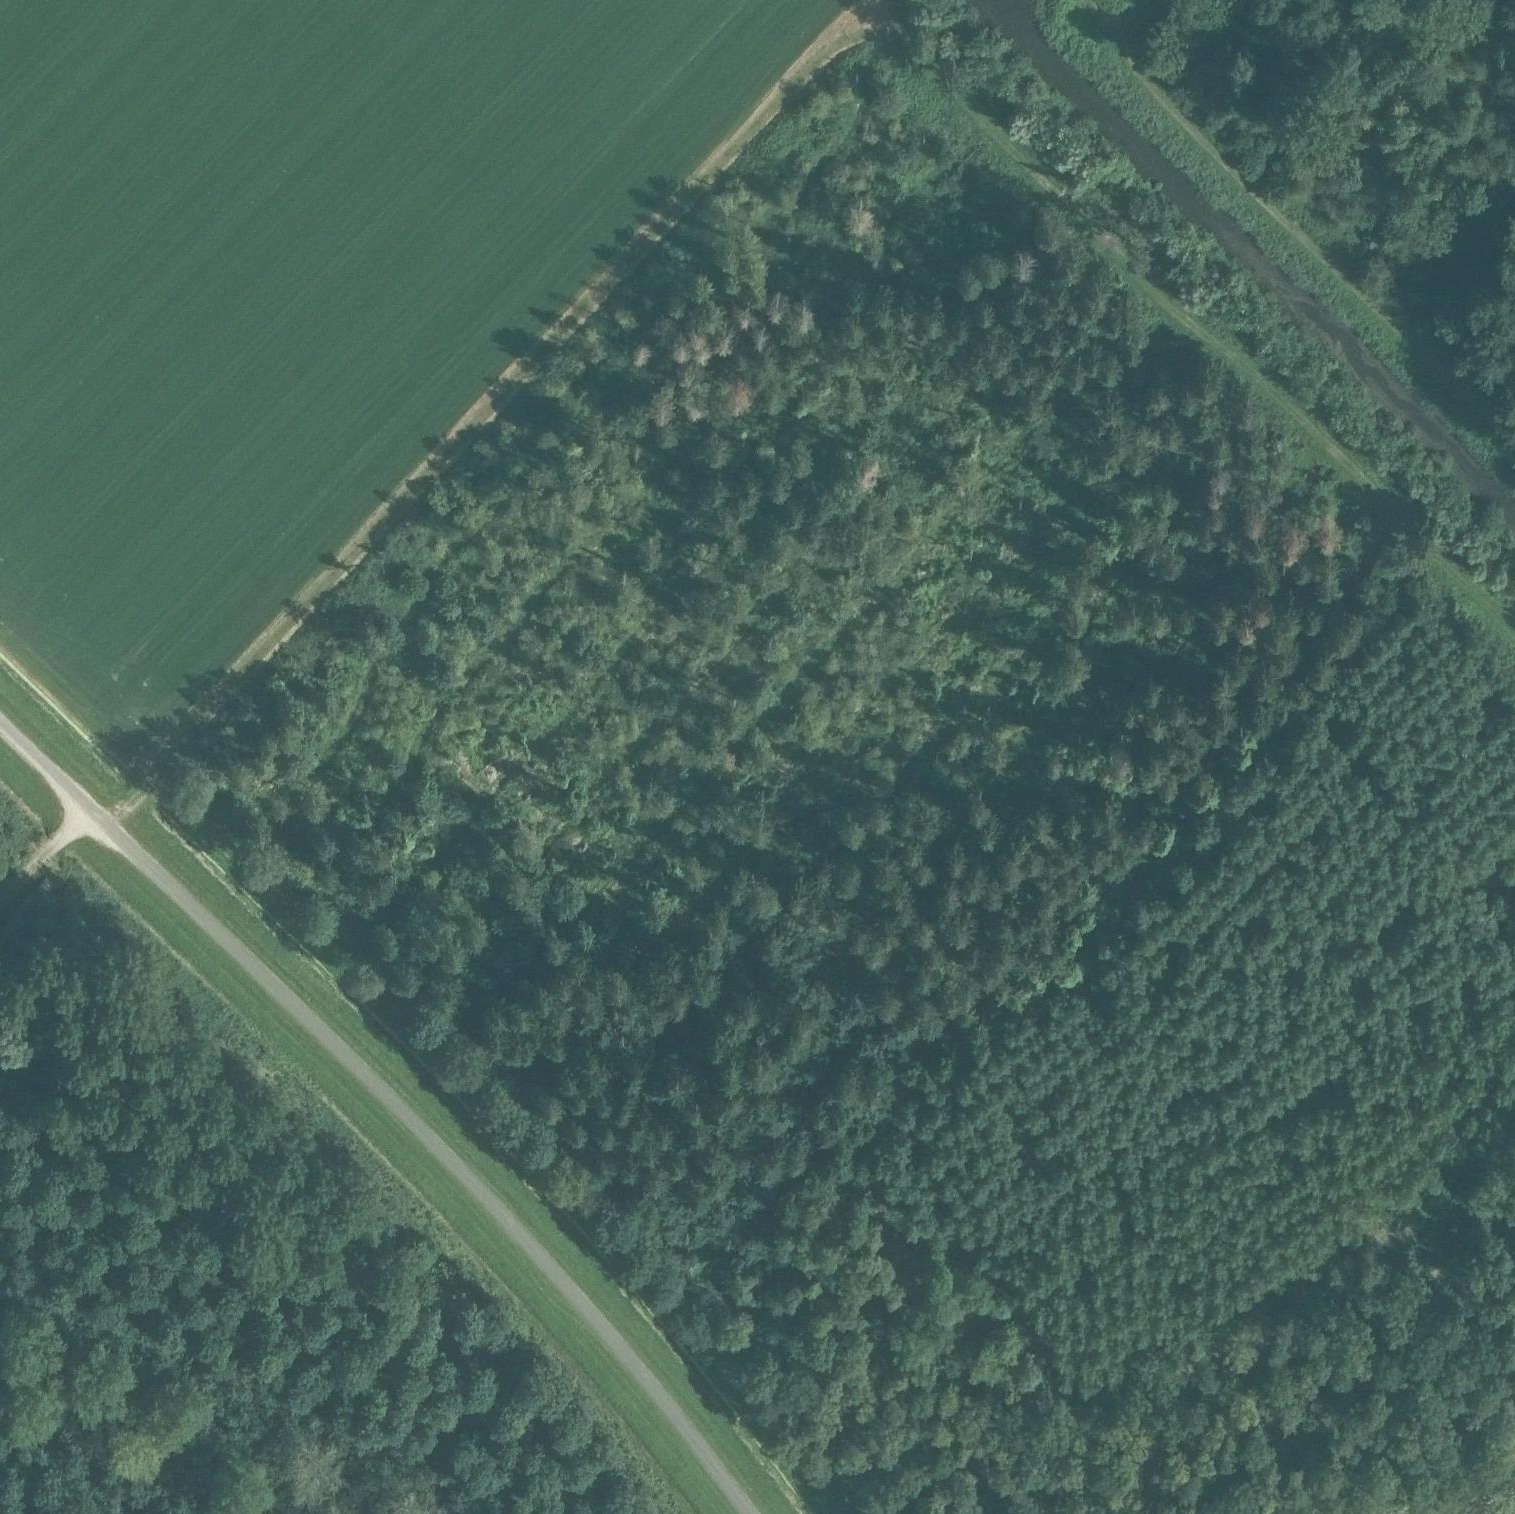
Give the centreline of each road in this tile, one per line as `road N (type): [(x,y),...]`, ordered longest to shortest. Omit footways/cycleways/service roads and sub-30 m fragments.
road 1 (track): [(113,831),(829,61),(877,37)]
road 2 (unclassified): [(753,1513),(519,1231),(0,724)]
road 3 (track): [(92,813),(0,914)]

